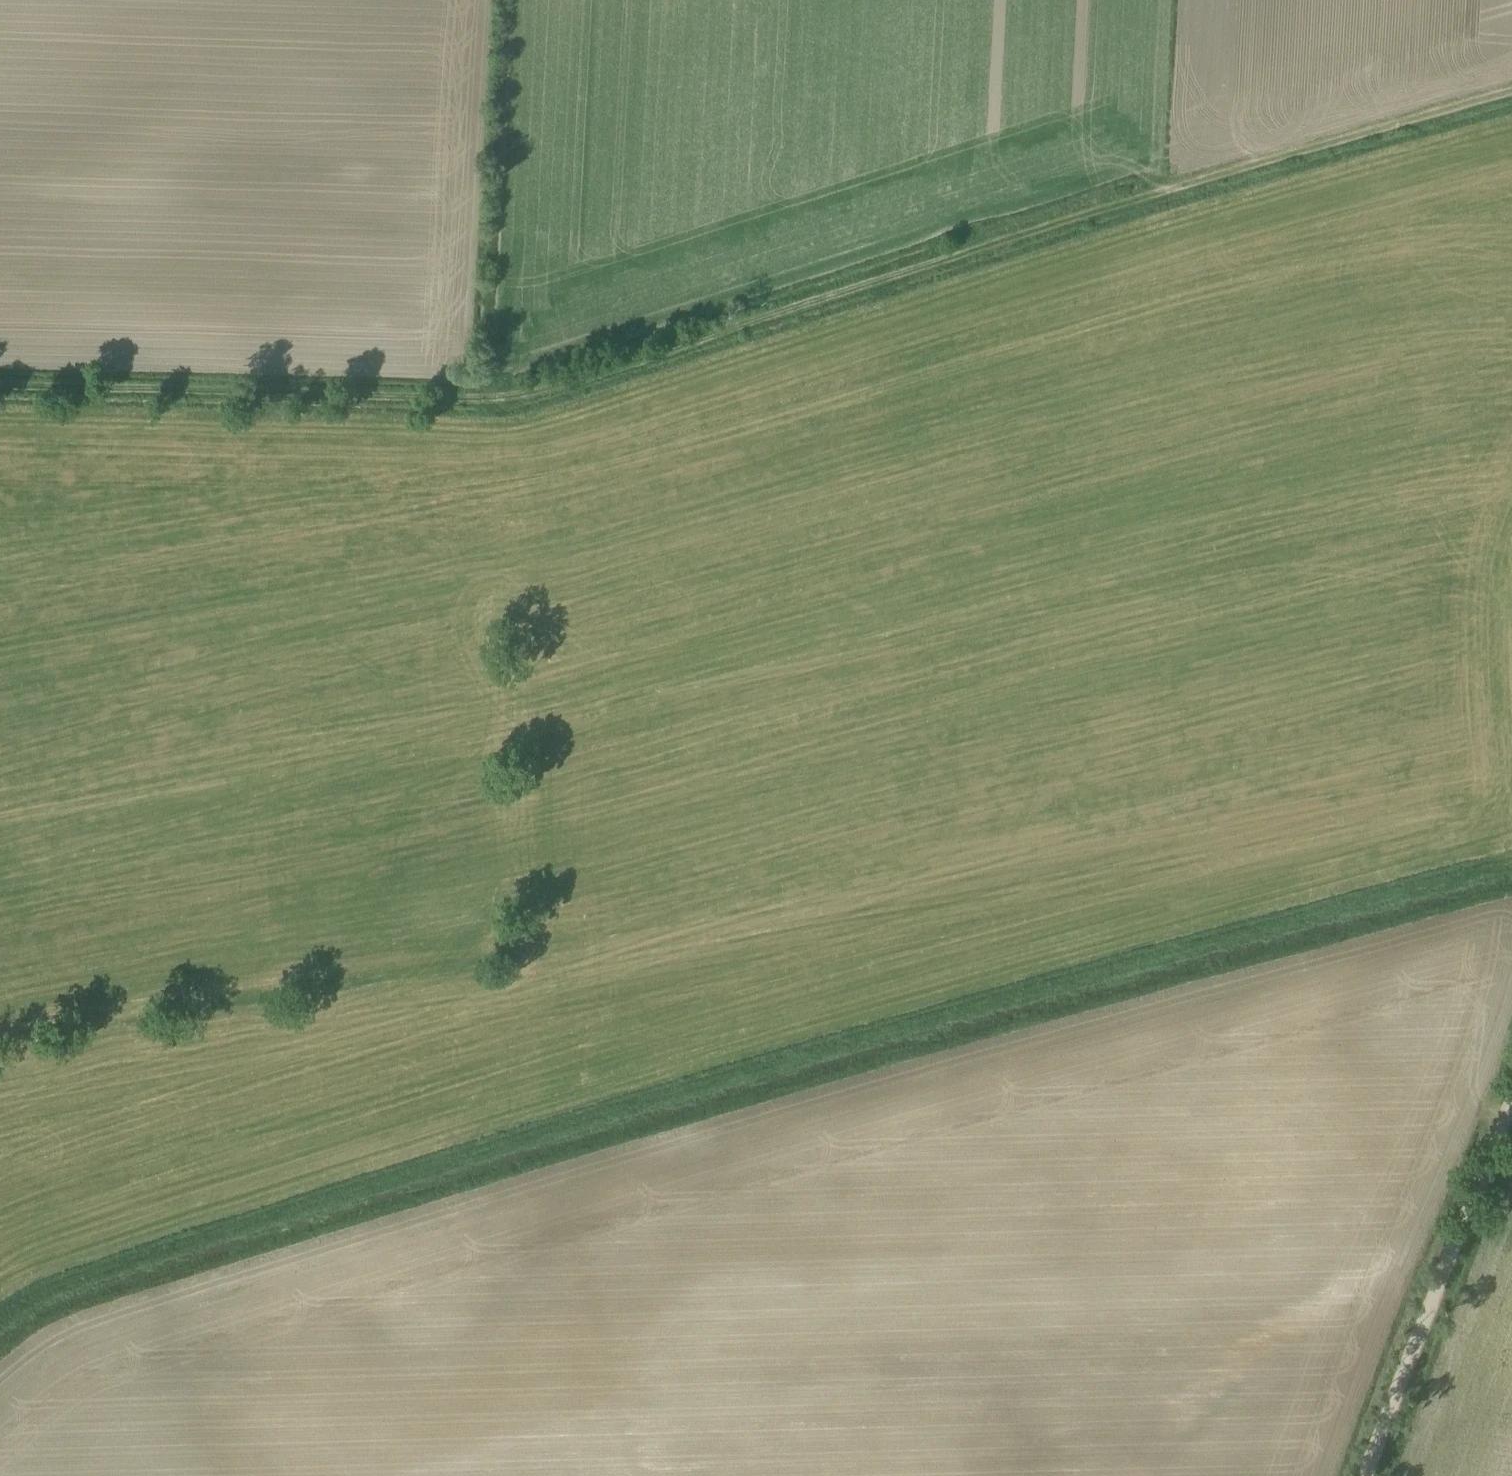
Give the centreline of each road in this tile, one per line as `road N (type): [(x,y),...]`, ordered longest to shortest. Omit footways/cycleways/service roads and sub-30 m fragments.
road 1 (track): [(0,1327),(48,1288),(525,1138),(968,1007),(1511,861)]
road 2 (track): [(1511,90),(502,395),(0,387)]
road 3 (track): [(1381,1475),(1511,1110)]

